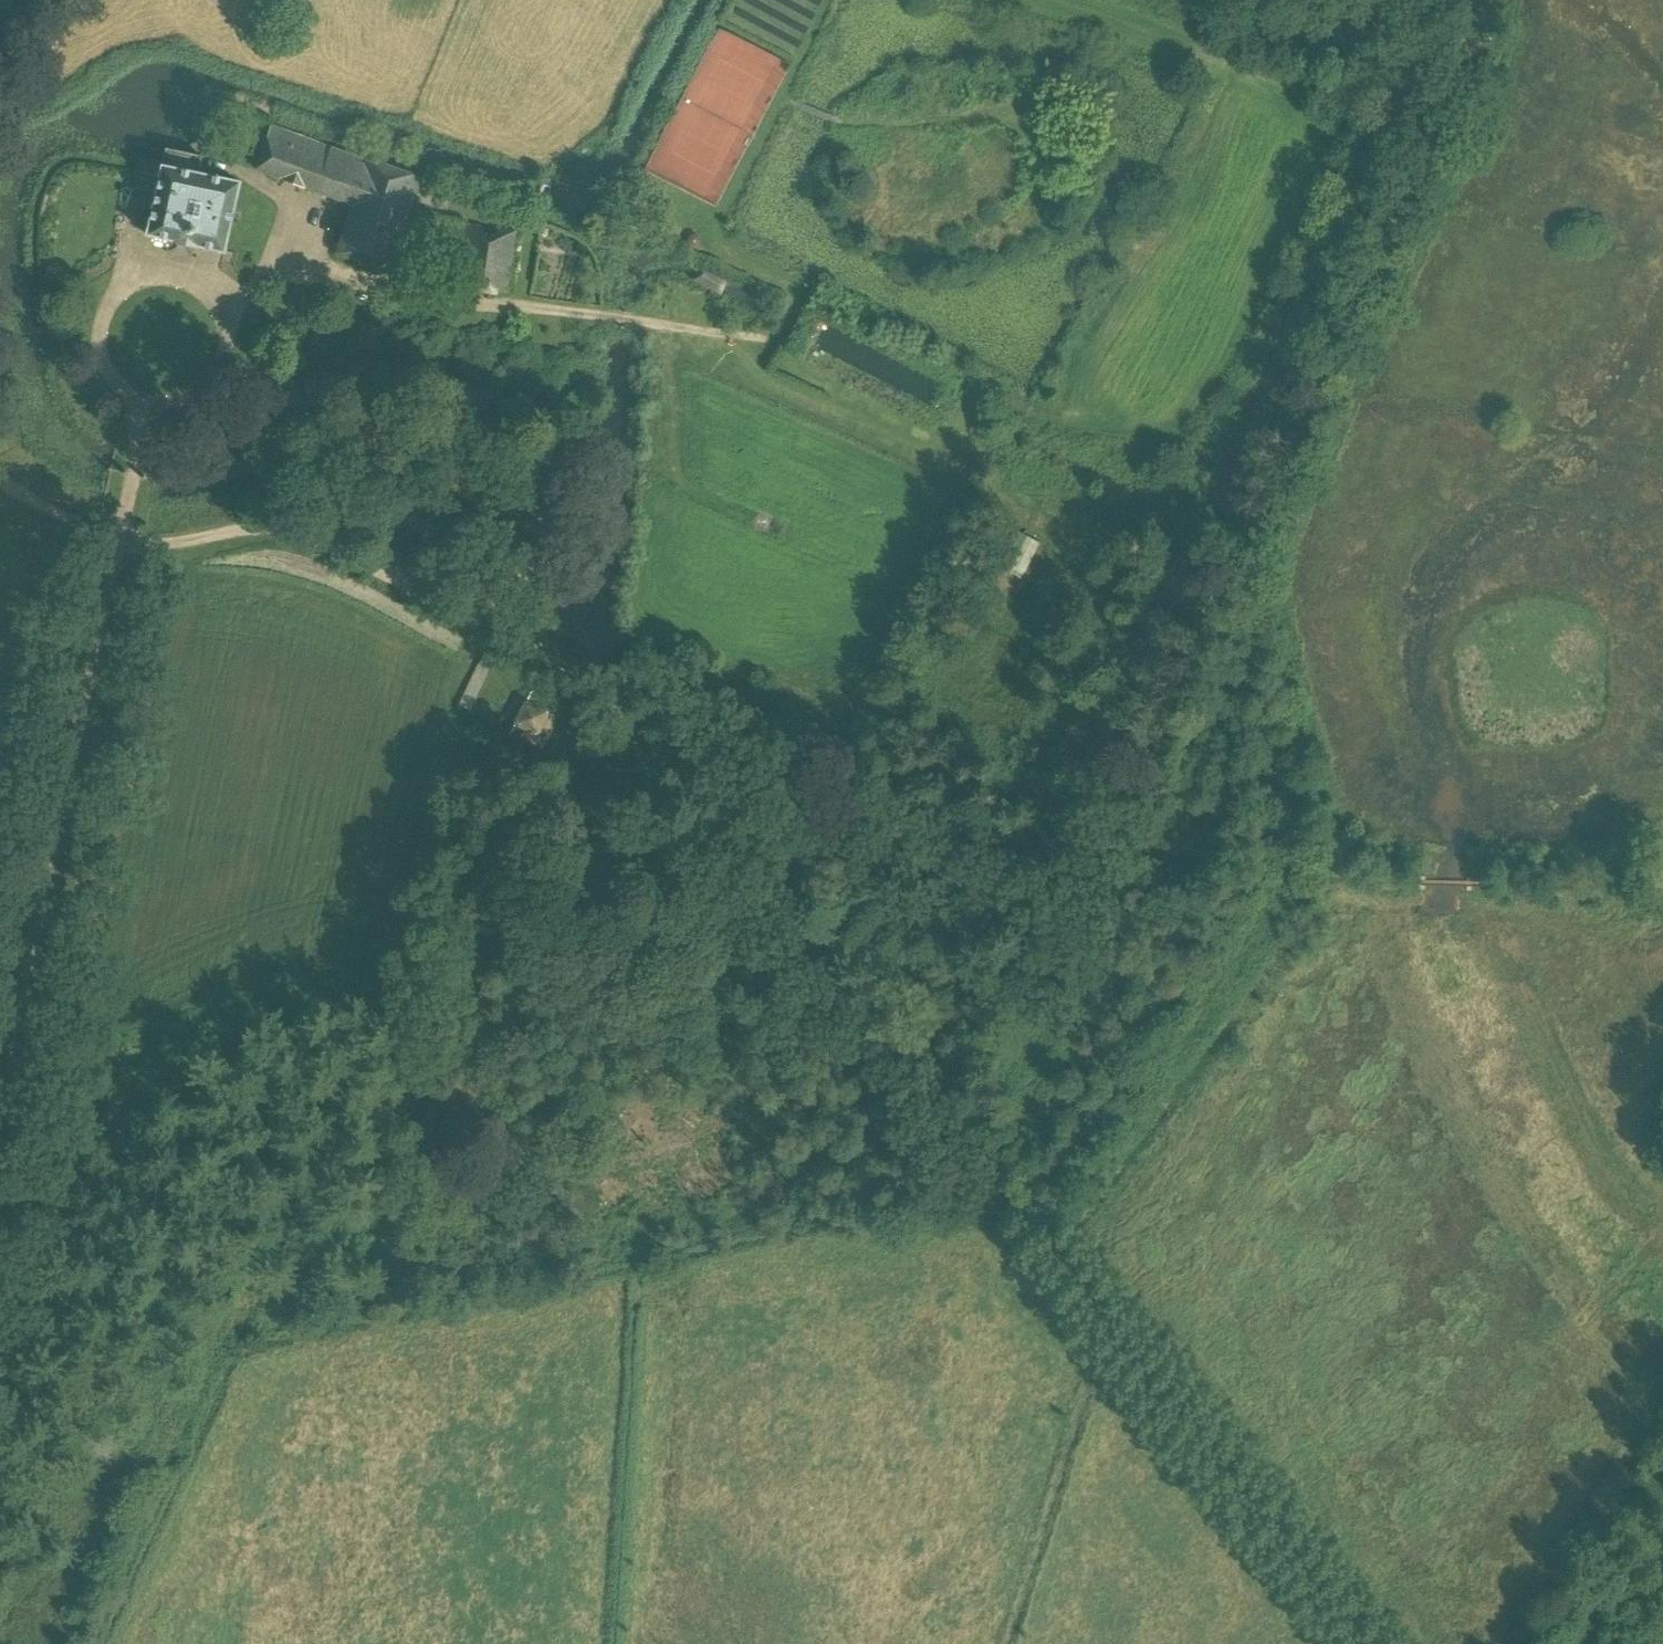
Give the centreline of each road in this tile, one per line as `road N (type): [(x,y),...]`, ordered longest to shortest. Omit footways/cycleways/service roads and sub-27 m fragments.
road 1 (track): [(119,533),(76,523),(0,467)]

